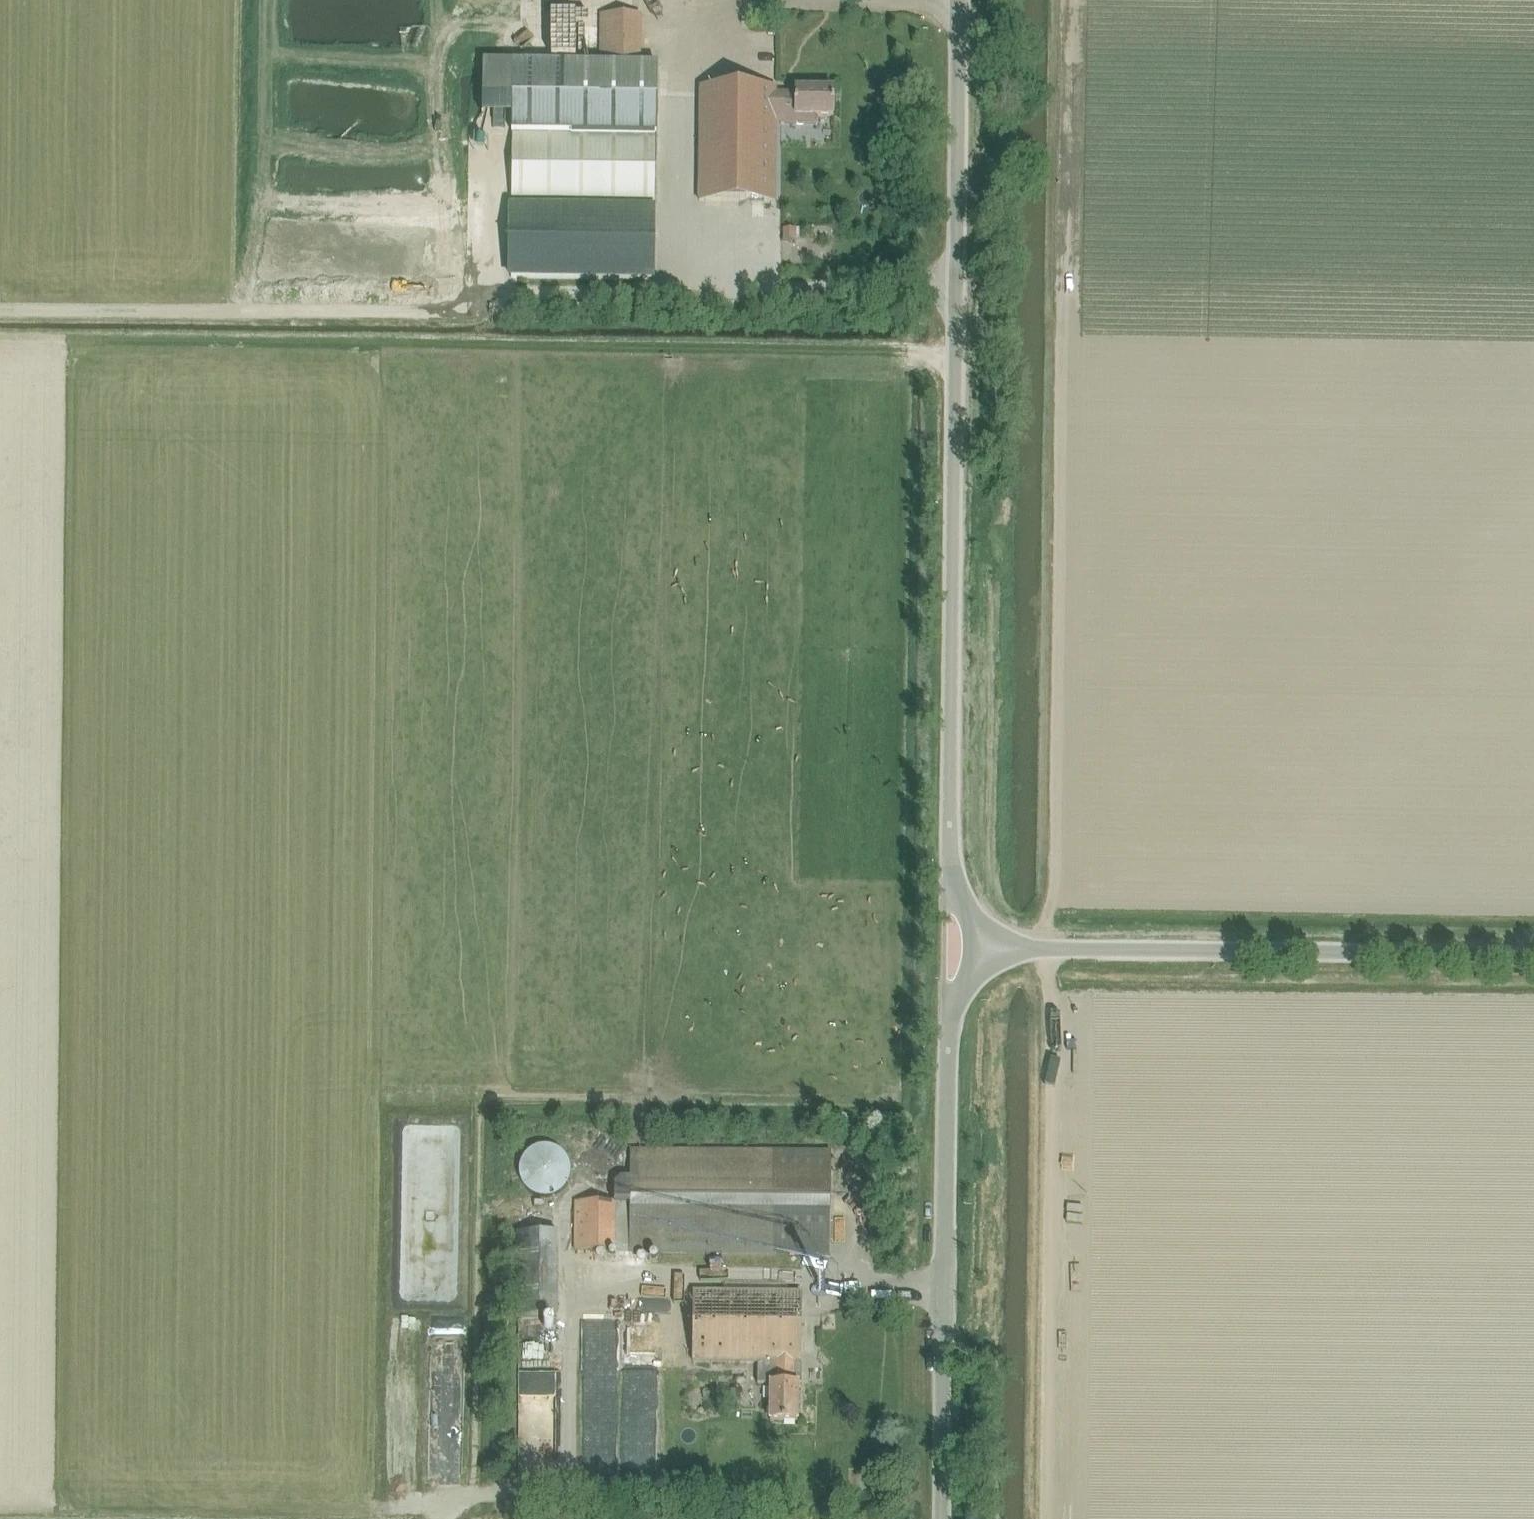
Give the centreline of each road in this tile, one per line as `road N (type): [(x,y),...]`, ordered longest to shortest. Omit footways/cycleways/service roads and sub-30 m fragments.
road 1 (unclassified): [(978,948),(950,854),(959,0)]
road 2 (unclassified): [(942,1518),(949,1033),(978,948)]
road 3 (unclassified): [(978,948),(1533,955)]

